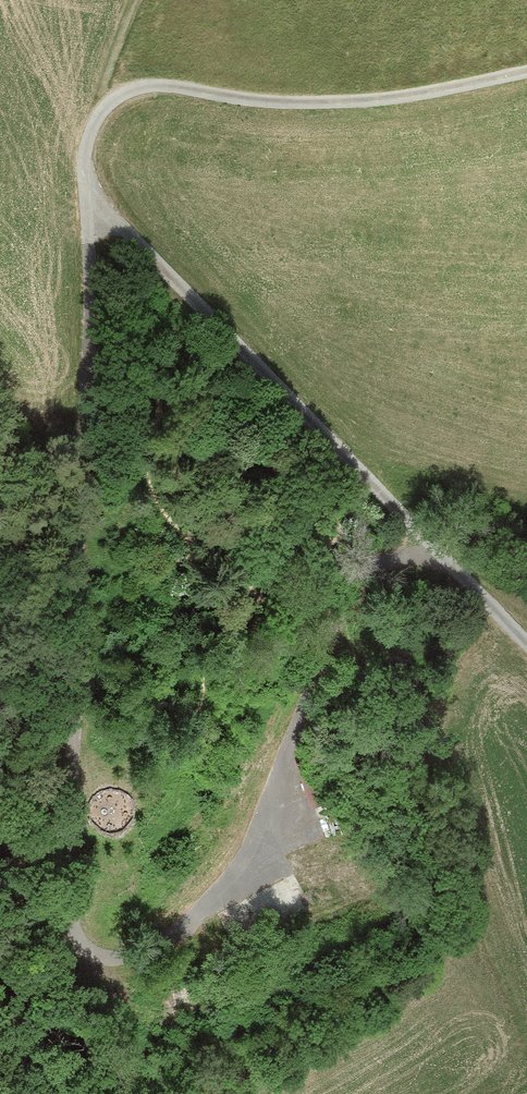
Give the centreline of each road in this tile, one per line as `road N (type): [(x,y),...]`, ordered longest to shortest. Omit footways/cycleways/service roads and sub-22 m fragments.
road 1 (track): [(94,202),(70,602),(101,879),(128,929),(169,927),(210,898),(265,820),(331,609),(396,547),(441,560)]
road 2 (track): [(526,68),(353,102),(253,102),(152,87),(119,95),(92,124),(83,155),(94,202),(526,646)]
road 3 (track): [(92,124),(137,0)]

